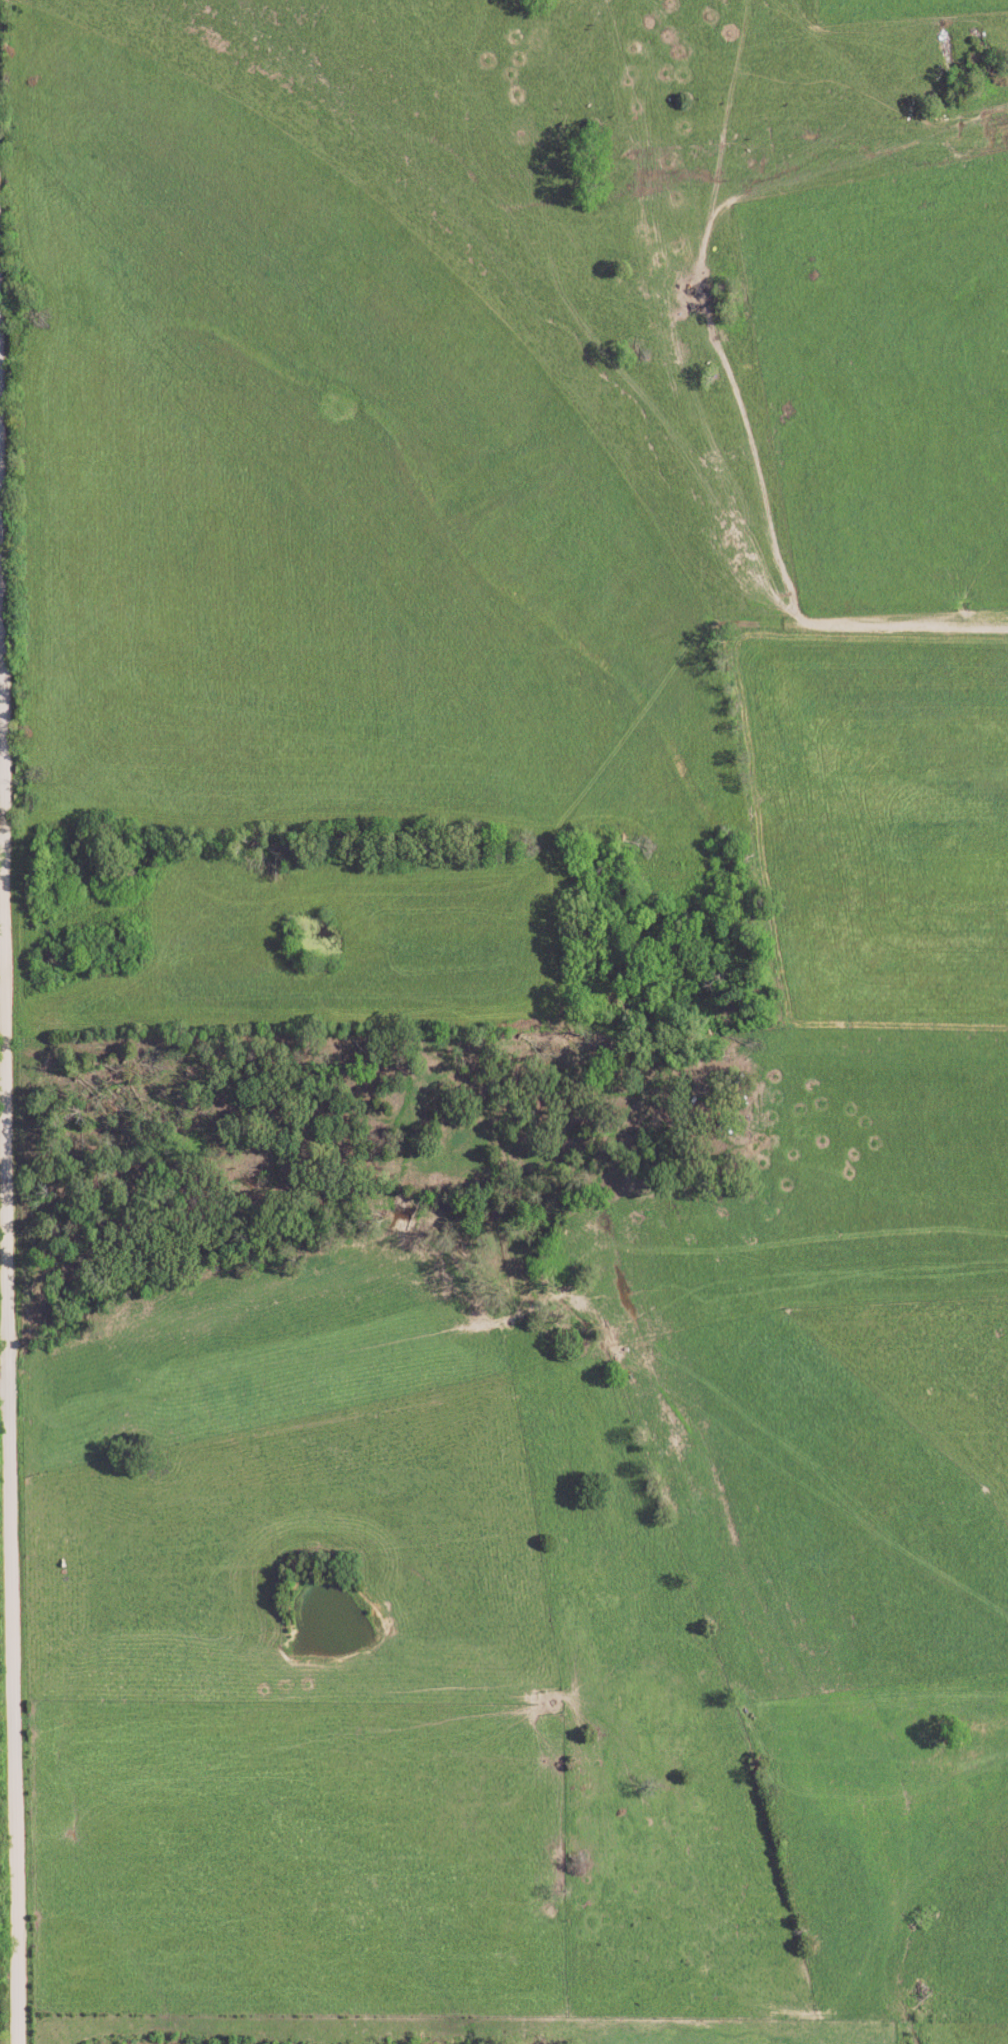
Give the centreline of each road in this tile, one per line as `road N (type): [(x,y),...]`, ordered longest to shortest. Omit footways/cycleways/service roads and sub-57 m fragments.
road 1 (residential): [(21,2043),(5,1368),(0,286)]

